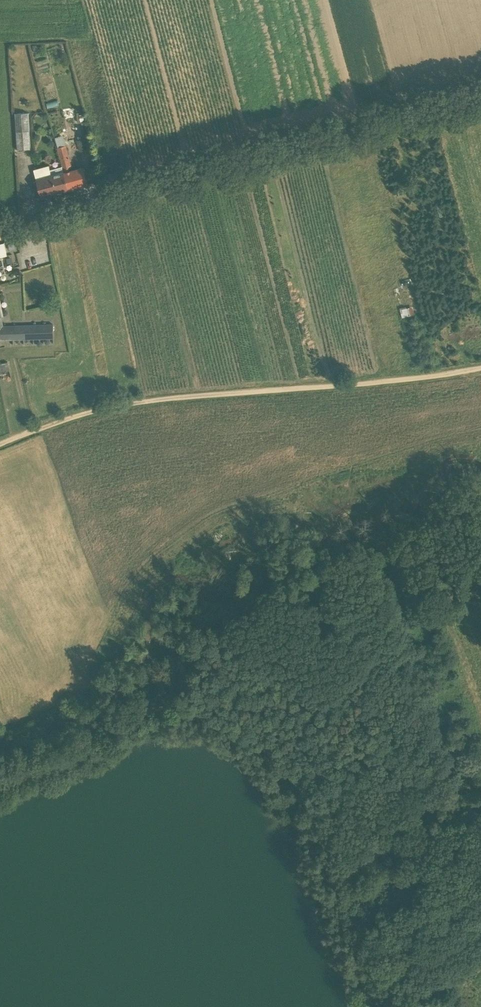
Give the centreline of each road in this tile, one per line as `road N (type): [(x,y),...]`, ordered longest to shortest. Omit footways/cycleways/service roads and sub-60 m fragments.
road 1 (unclassified): [(0,228),(480,98)]
road 2 (track): [(0,443),(129,401),(480,368)]
road 3 (track): [(480,789),(375,786),(305,798)]

